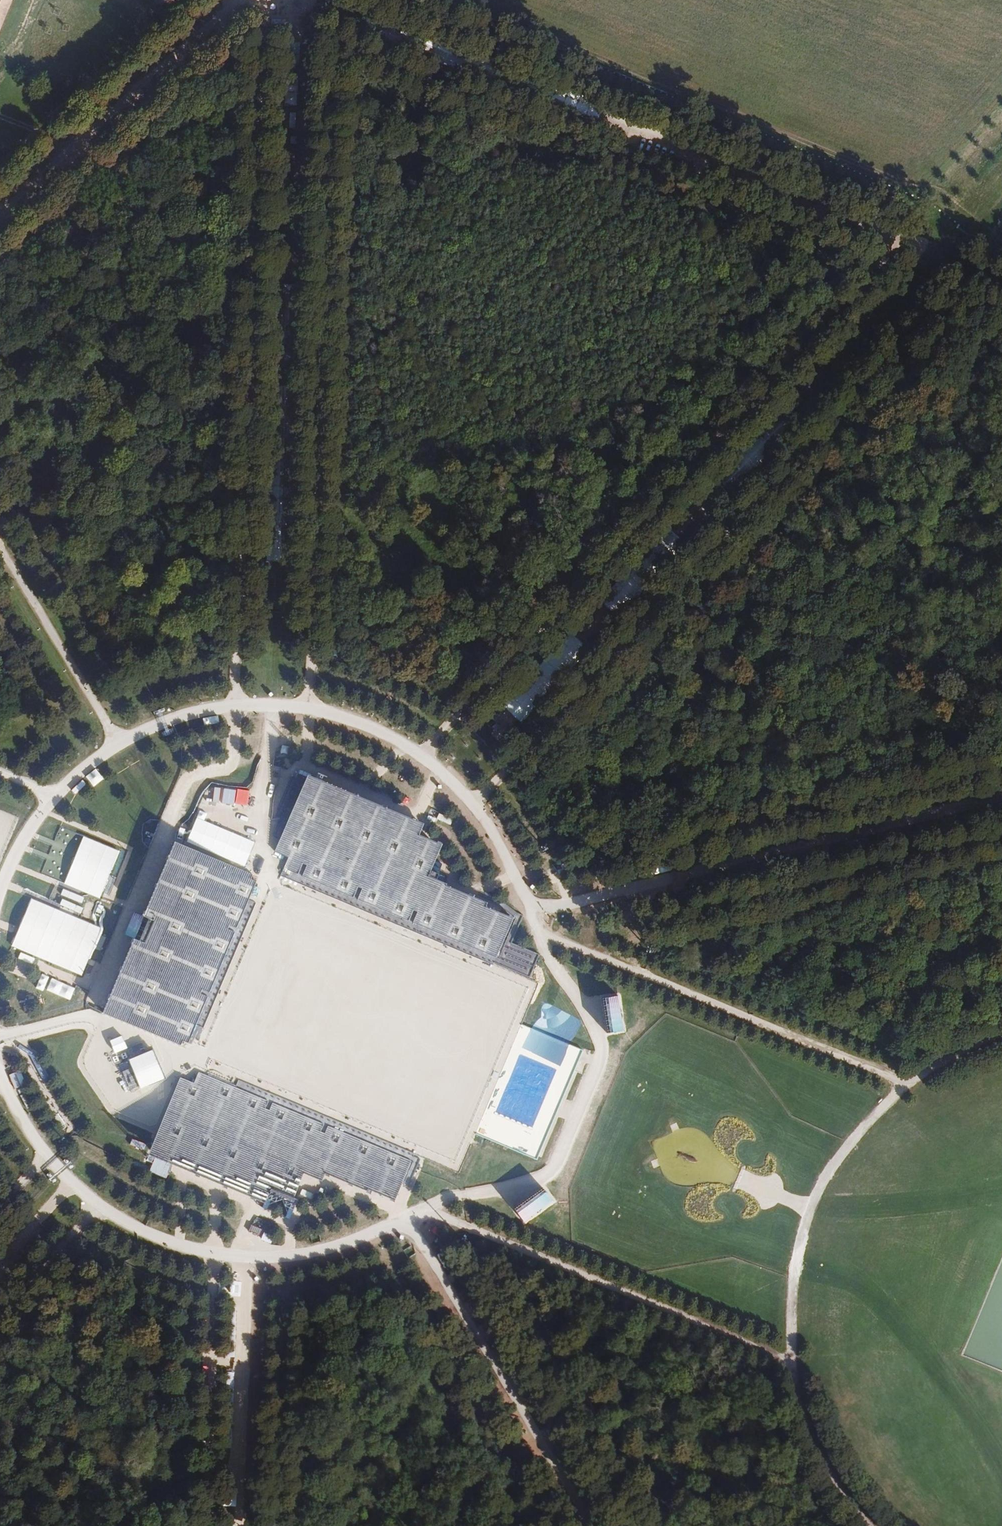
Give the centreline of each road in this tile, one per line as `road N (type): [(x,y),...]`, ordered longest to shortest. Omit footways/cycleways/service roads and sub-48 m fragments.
road 1 (track): [(906,1084),(544,931),(500,844),(461,793),(402,747),(329,717),(232,710),(134,741),(50,809),(0,901)]
road 2 (track): [(0,1066),(27,1125),(66,1176),(110,1212),(168,1241),(234,1256),(291,1256),(355,1242),(423,1211),(795,1365)]
road 3 (track): [(447,780),(1001,203)]
road 4 (track): [(1001,287),(326,0)]
road 5 (track): [(299,0),(274,708)]
road 6 (track): [(1001,1035),(936,1064),(881,1106),(829,1173),(803,1237),(791,1322),(801,1393),(834,1471),(877,1525)]
road 7 (track): [(1001,797),(560,907),(524,899)]
road 8 (track): [(387,1229),(420,1242),(592,1525)]
road 9 (track): [(0,213),(236,0)]
road 10 (track): [(234,1256),(228,1525)]
road 11 (track): [(0,545),(122,748)]

